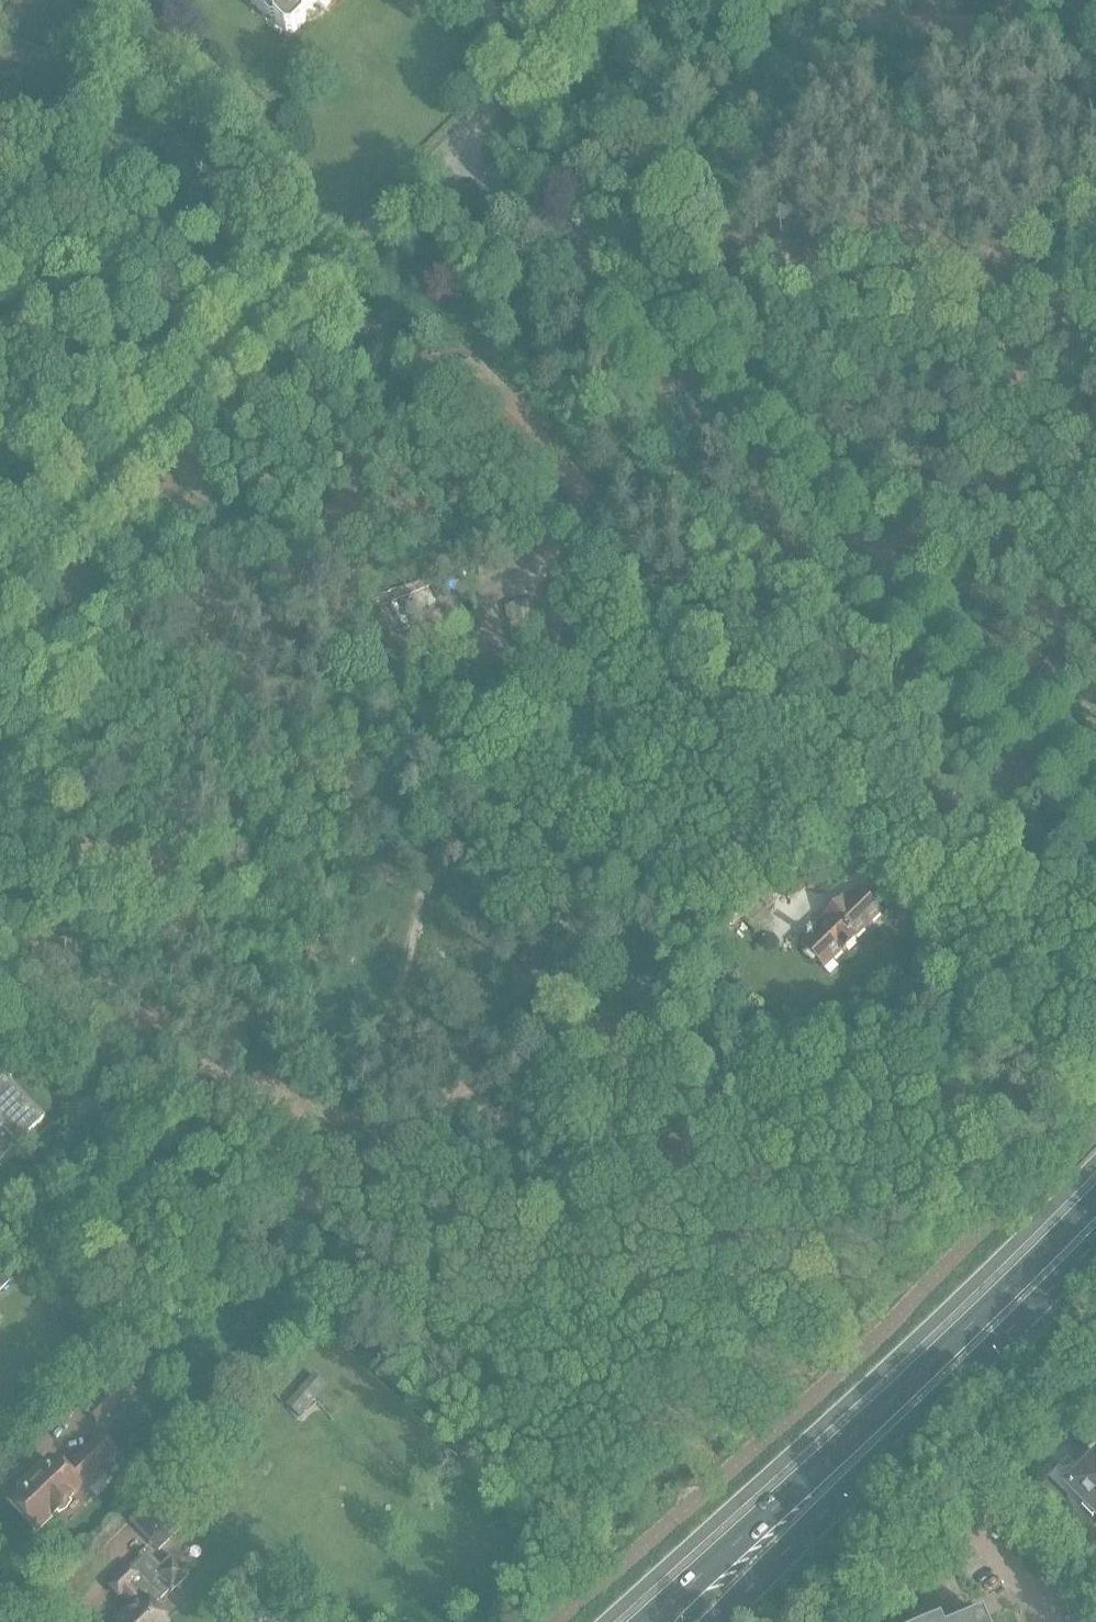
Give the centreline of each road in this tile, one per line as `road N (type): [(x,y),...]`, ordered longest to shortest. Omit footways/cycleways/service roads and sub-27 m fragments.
road 1 (residential): [(0,598),(545,50)]
road 2 (primary): [(1095,1200),(648,1621)]
road 3 (primary): [(719,1621),(1095,1244)]

